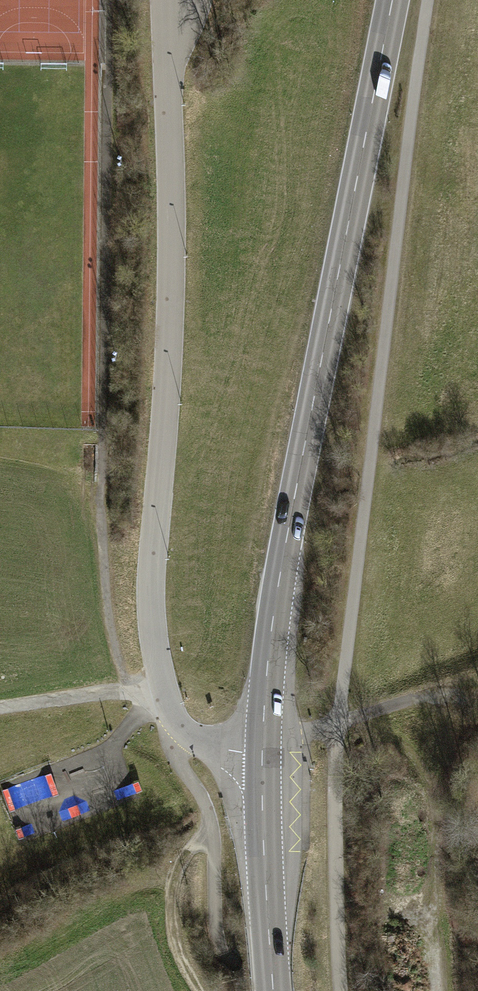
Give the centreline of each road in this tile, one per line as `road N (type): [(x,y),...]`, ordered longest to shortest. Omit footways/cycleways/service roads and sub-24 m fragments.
road 1 (residential): [(171,11),(172,265),(153,638),(165,692),(186,732),(262,752)]
road 2 (secondary): [(392,0),(269,645),(262,752)]
road 3 (track): [(442,990),(441,819),(428,773),(350,719)]
road 4 (track): [(198,990),(169,933),(180,863),(212,832),(204,797),(174,754),(186,732)]
road 5 (secondary): [(262,752),(274,990)]
road 6 (track): [(0,707),(165,692)]
road 7 (track): [(413,700),(262,752)]

